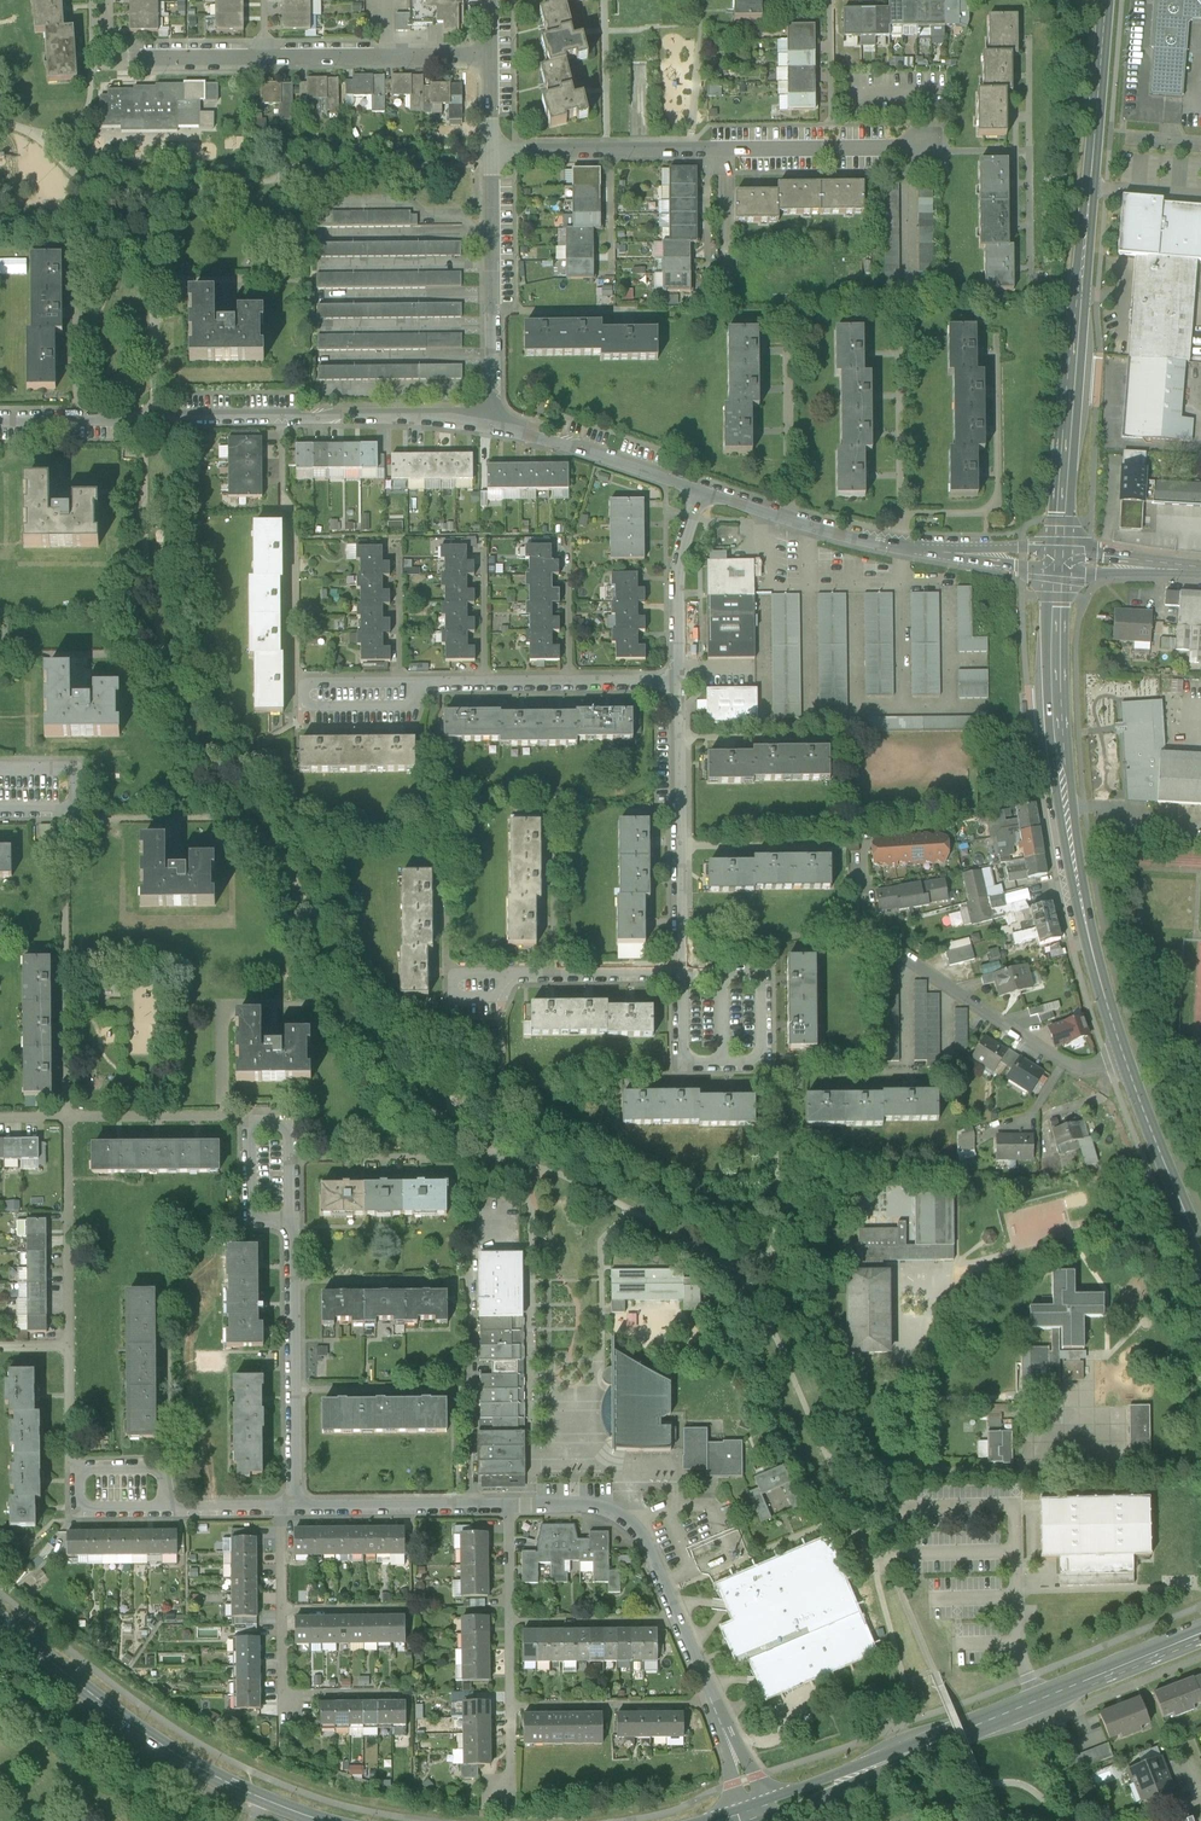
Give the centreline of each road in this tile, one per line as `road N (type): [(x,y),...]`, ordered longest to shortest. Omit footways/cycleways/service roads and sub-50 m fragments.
road 1 (residential): [(759,1810),(629,1520),(597,1508),(295,1510)]
road 2 (secondary): [(1106,0),(1060,559)]
road 3 (secondary): [(1060,559),(1058,726),(1066,810),(1091,950),(1124,1058)]
road 4 (residential): [(492,420),(0,422)]
road 5 (tertiary): [(1200,1634),(759,1810)]
road 6 (residential): [(492,152),(944,146)]
road 7 (residential): [(295,1510),(296,1117)]
road 8 (residential): [(1060,559),(868,542),(690,485)]
road 9 (tertiary): [(319,1820),(214,1777),(148,1736),(0,1620)]
road 10 (residential): [(0,812),(64,812),(66,1118)]
road 11 (residential): [(1124,1058),(1084,1067),(1065,1063),(855,922),(856,870)]
road 12 (residential): [(491,55),(145,58)]
road 13 (residential): [(679,684),(686,974)]
road 14 (residential): [(492,420),(492,152)]
road 15 (residential): [(679,684),(425,683)]
road 16 (residential): [(425,683),(305,685),(305,706),(404,705)]
road 17 (residential): [(66,1118),(296,1117)]
road 18 (residential): [(66,1118),(69,1347)]
road 19 (residential): [(295,1510),(72,1511)]
road 20 (residential): [(690,485),(492,420)]
road 21 (secondary): [(1124,1058),(1200,1250)]
road 22 (residential): [(690,485),(677,583),(679,684)]
road 23 (residential): [(686,974),(507,974)]
road 24 (residential): [(770,1065),(768,972),(686,974)]
road 25 (residential): [(686,974),(688,1067),(770,1065)]
road 26 (residential): [(69,1347),(72,1511)]
road 27 (tertiary): [(1200,570),(1060,559)]
road 28 (residential): [(507,974),(459,975),(454,986),(467,998),(495,997),(503,986)]

